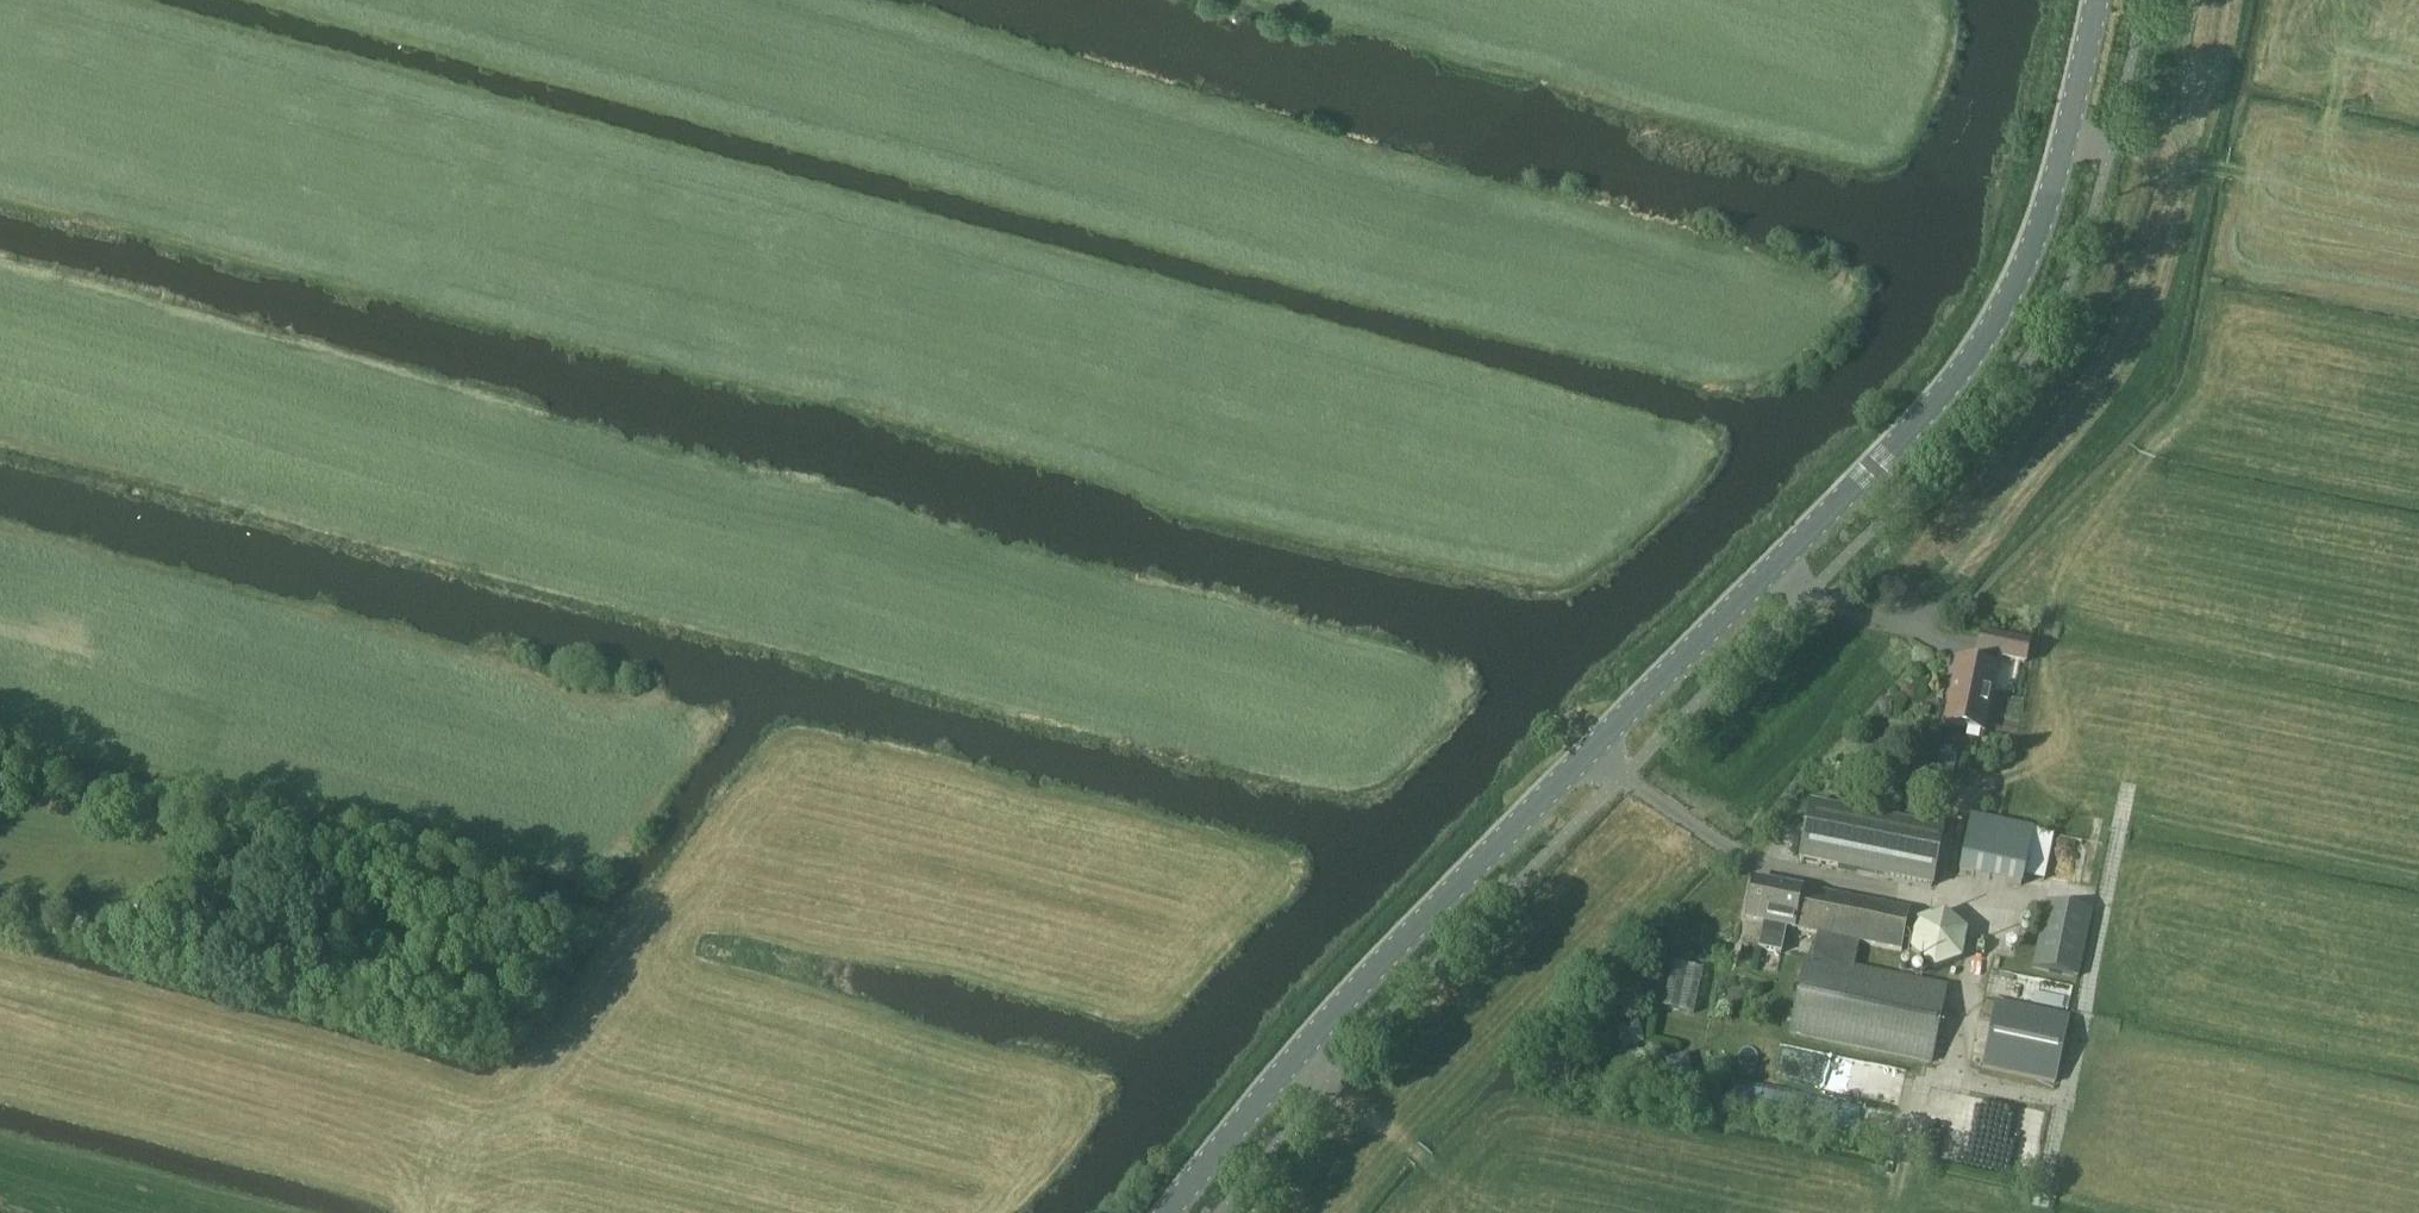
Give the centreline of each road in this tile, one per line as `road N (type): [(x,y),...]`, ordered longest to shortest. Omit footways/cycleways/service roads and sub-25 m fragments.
road 1 (tertiary): [(1168,1212),(1404,937),(1771,573),(1986,338),(2036,243),(2076,111),(2098,0)]

